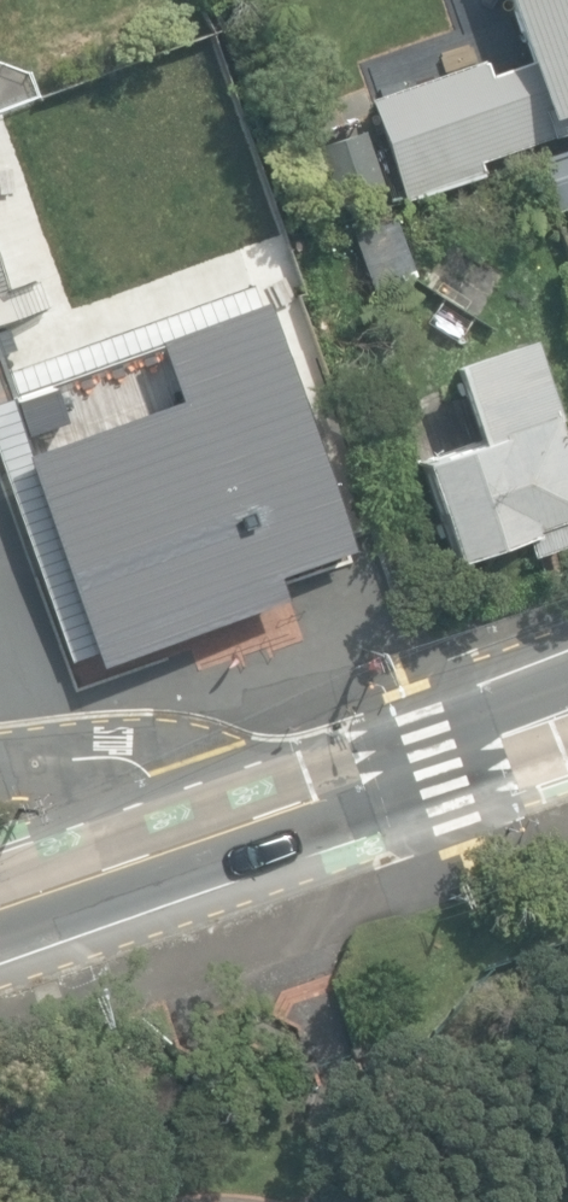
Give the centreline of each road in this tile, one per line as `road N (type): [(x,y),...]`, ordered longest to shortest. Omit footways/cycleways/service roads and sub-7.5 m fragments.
road 1 (secondary): [(567,710),(179,847)]
road 2 (residential): [(0,773),(66,768),(143,781),(179,847)]
road 3 (secondary): [(179,847),(0,907)]

